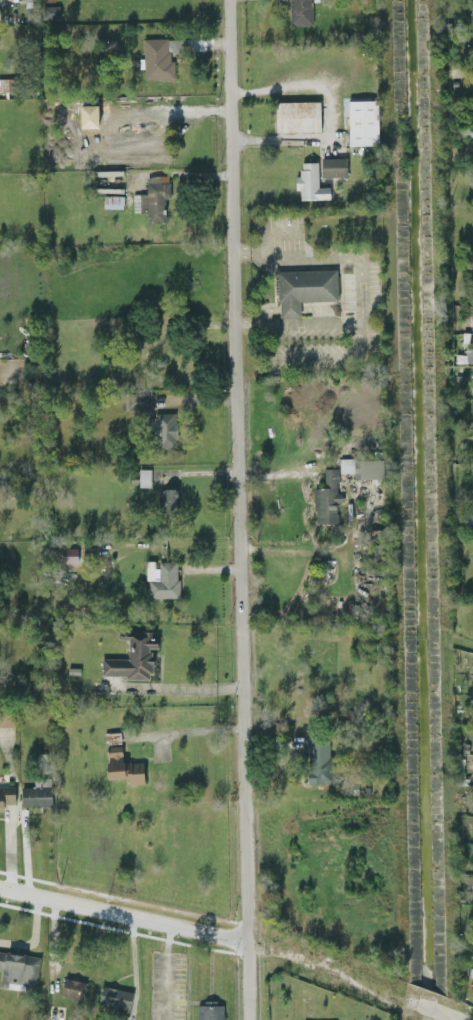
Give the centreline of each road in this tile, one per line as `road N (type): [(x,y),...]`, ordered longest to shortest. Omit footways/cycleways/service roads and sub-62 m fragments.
road 1 (residential): [(228,0),(244,941)]
road 2 (residential): [(244,941),(0,888)]
road 3 (residential): [(402,1002),(244,941)]

